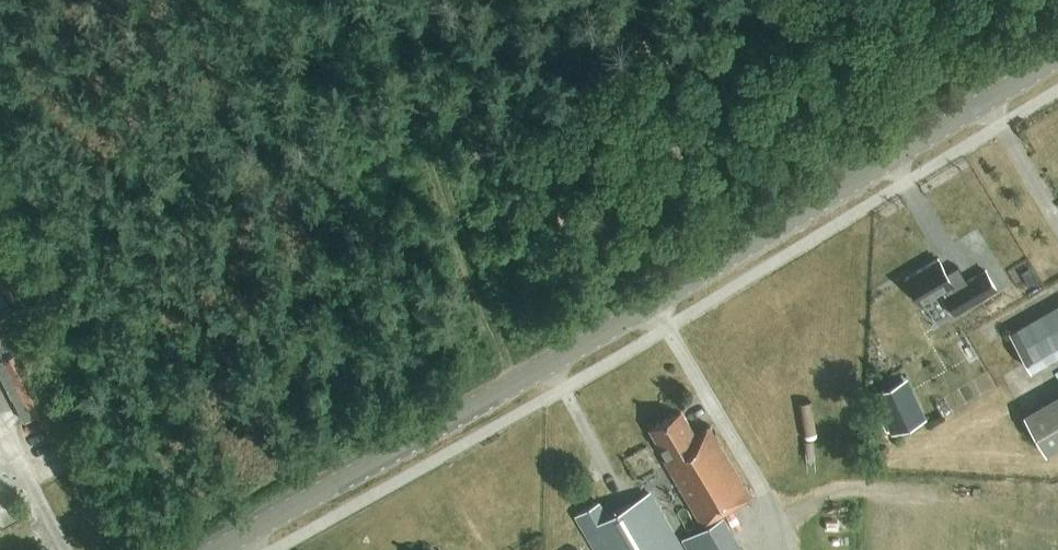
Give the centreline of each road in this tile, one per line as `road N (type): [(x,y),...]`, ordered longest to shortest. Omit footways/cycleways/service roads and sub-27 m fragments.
road 1 (tertiary): [(216,549),(534,374),(1057,58)]
road 2 (track): [(379,0),(437,177),(519,383)]
road 3 (track): [(873,0),(944,127)]

